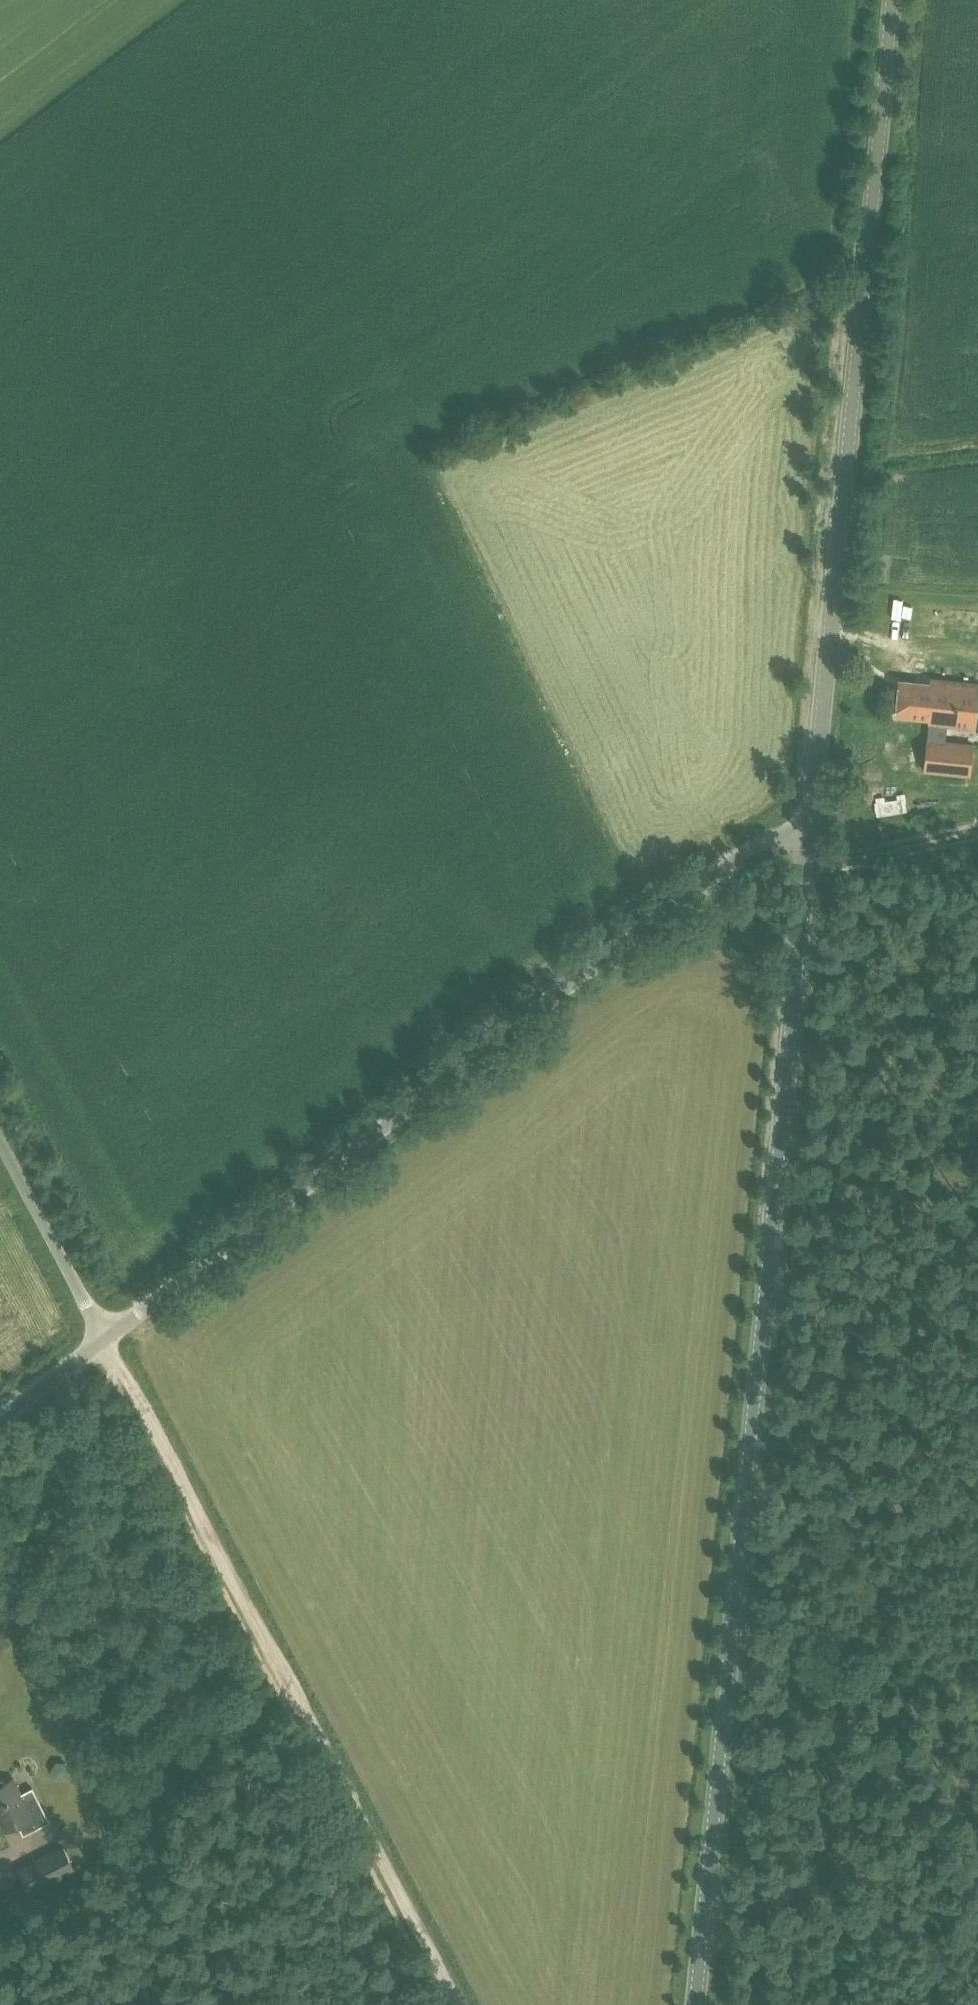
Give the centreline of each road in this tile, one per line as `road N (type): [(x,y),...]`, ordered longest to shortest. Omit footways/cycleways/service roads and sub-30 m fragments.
road 1 (tertiary): [(697,2004),(813,836)]
road 2 (unclassified): [(108,1341),(733,864),(813,836)]
road 3 (tertiary): [(813,836),(895,0)]
road 4 (track): [(108,1341),(459,2004)]
road 5 (unclassified): [(108,1341),(0,1136)]
road 6 (track): [(977,833),(811,870)]
road 7 (unclassified): [(0,1422),(108,1341)]

